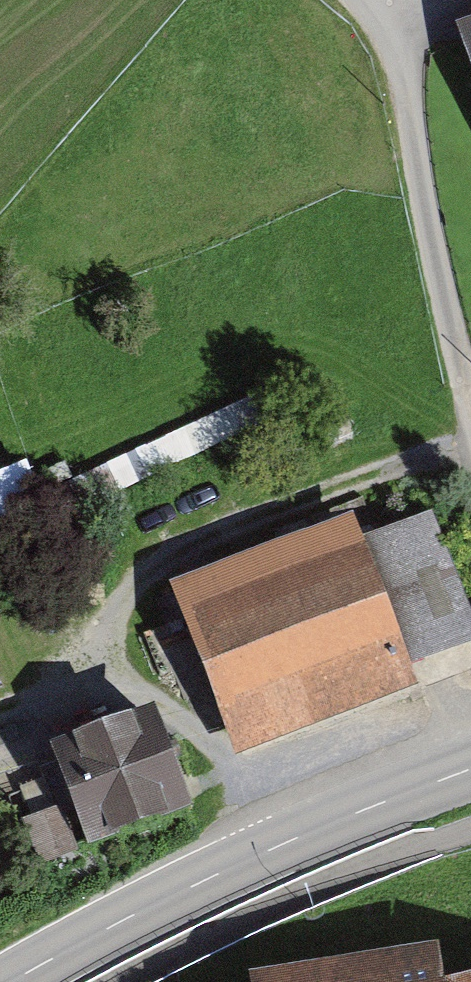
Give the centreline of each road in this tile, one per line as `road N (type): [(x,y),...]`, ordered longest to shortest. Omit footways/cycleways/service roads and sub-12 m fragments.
road 1 (track): [(0,693),(68,649),(133,562),(253,515),(470,466)]
road 2 (tertiary): [(13,981),(220,873),(470,770)]
road 3 (track): [(379,0),(394,12),(470,383)]

